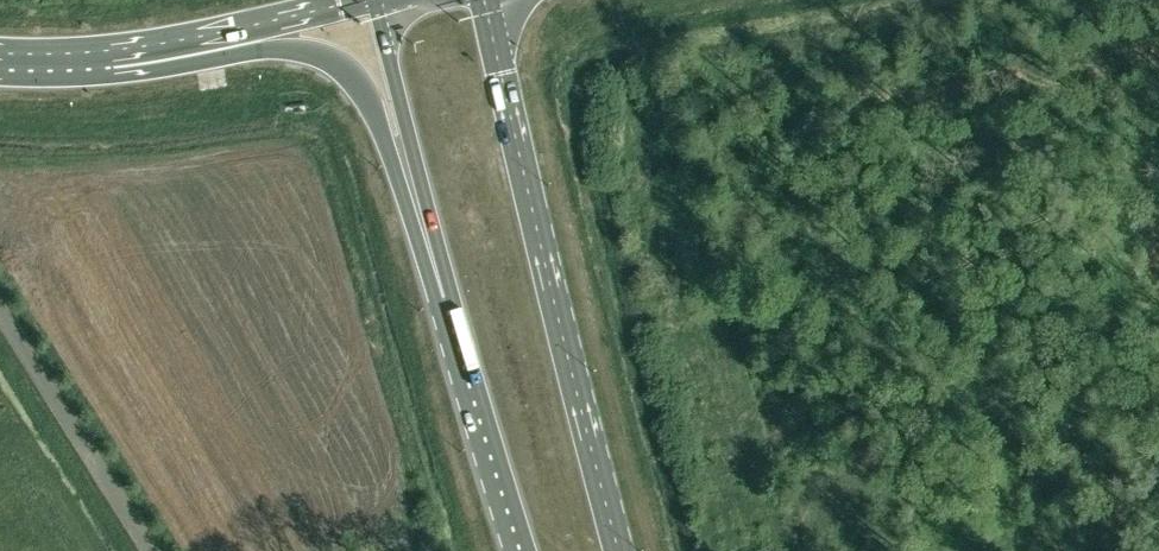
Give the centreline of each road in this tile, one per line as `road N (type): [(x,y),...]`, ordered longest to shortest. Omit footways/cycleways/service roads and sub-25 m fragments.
road 1 (primary): [(619,550),(484,0)]
road 2 (motorway): [(160,47),(230,54),(288,48),(341,66),(372,103),(418,240),(452,293)]
road 3 (primary): [(377,0),(452,293)]
road 4 (unclassified): [(144,550),(0,321)]
road 5 (primary): [(452,293),(530,550)]
road 6 (motorway): [(160,47),(365,0)]
road 7 (motorway): [(0,61),(160,47)]

